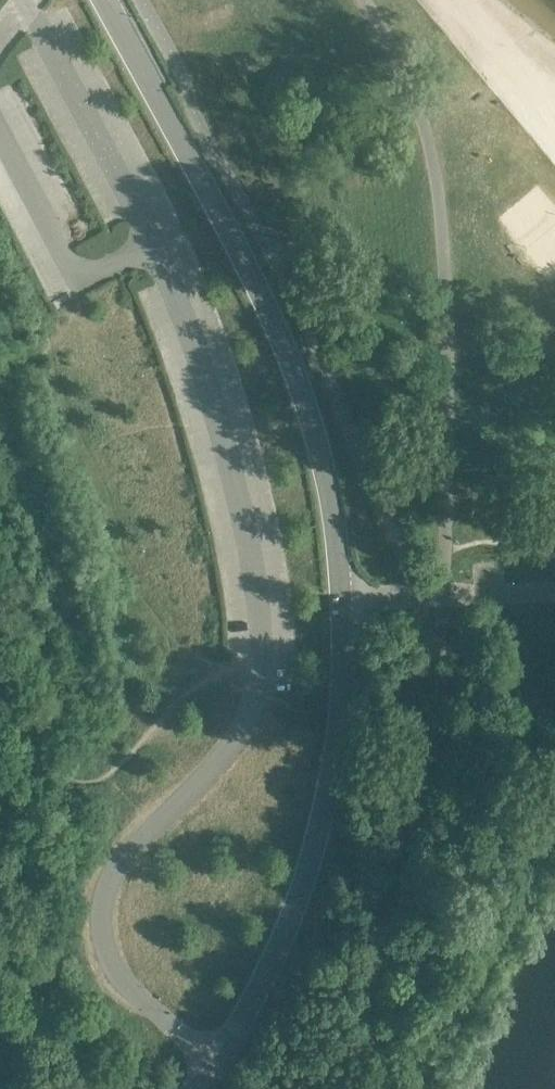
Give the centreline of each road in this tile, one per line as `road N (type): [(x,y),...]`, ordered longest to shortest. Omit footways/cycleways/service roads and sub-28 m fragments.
road 1 (unclassified): [(214,1059),(125,980),(99,931),(115,869),(238,734),(260,654),(249,535),(199,357),(169,268),(131,253)]
road 2 (secondary): [(102,0),(285,352),(316,441),(342,599)]
road 3 (secondary): [(342,599),(341,704),(326,807),(290,918),(214,1059)]
road 4 (residential): [(554,592),(342,599)]

